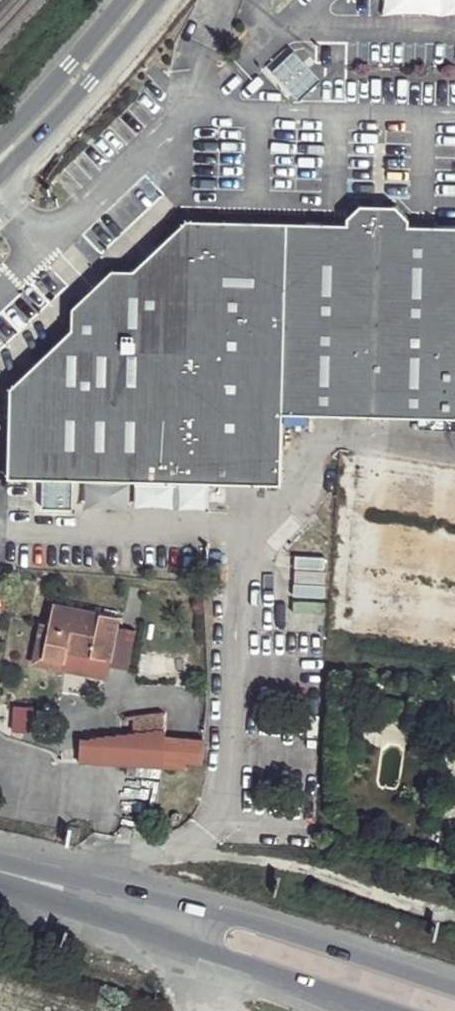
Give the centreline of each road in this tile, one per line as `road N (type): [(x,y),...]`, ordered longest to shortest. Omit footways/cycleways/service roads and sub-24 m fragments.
road 1 (secondary): [(454,985),(242,917),(172,918)]
road 2 (secondary): [(172,918),(232,959),(391,1010)]
road 3 (secondary): [(0,166),(156,0)]
road 4 (motorway): [(172,918),(225,979),(330,1010)]
road 5 (secondary): [(172,918),(0,874)]
road 6 (secondary): [(117,0),(0,131)]

